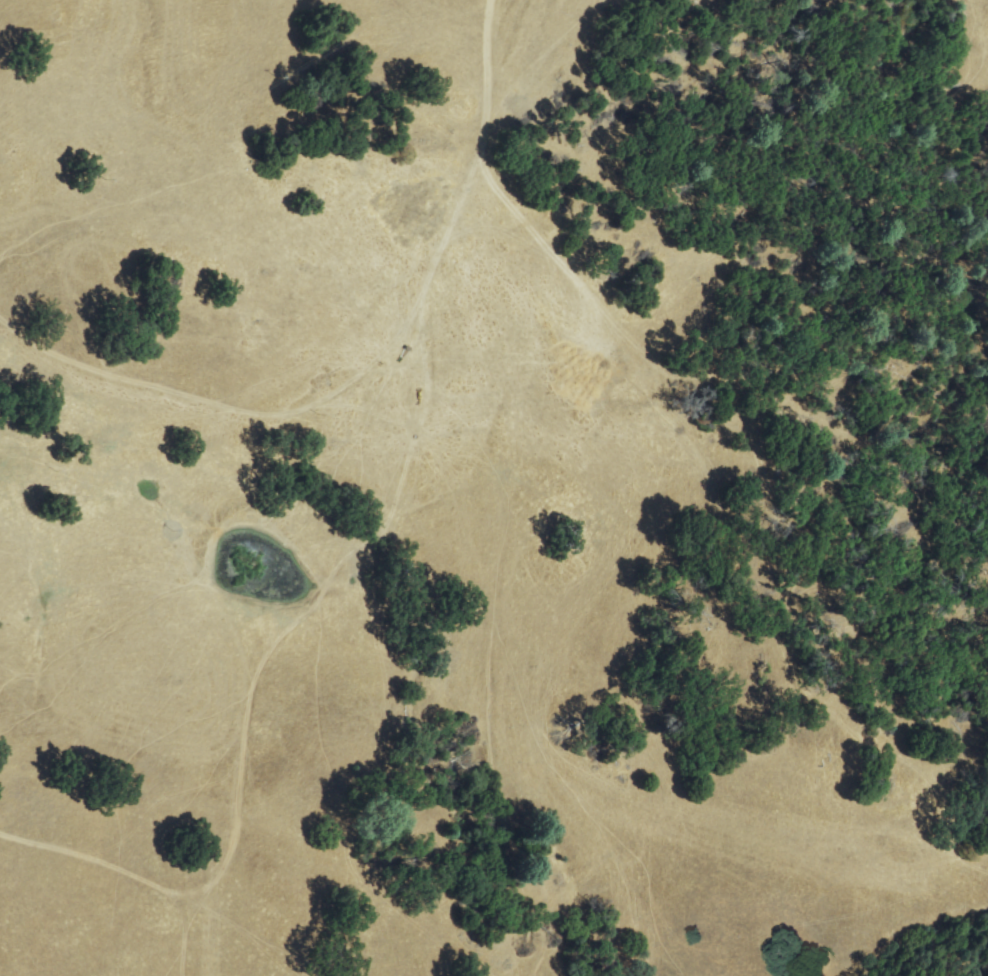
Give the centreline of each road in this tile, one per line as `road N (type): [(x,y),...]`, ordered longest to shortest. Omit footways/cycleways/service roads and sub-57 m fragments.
road 1 (residential): [(0,318),(26,339),(85,365),(256,414),(289,415),(363,397),(408,348),(484,94),(492,0)]
road 2 (residential): [(611,0),(543,52),(475,125)]

